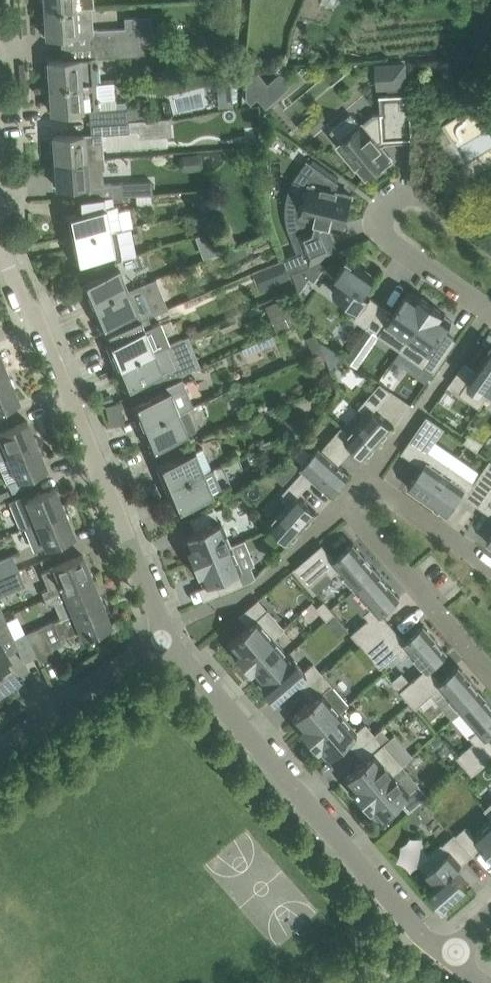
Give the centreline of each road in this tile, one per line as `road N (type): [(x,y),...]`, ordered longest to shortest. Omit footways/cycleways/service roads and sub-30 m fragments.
road 1 (residential): [(450,957),(429,943),(210,683),(174,629)]
road 2 (residential): [(174,629),(1,242)]
road 3 (residential): [(490,571),(365,479),(342,508),(490,681)]
road 4 (residential): [(490,250),(414,197),(395,200),(381,220),(389,238),(490,312)]
road 5 (residential): [(0,747),(174,629)]

